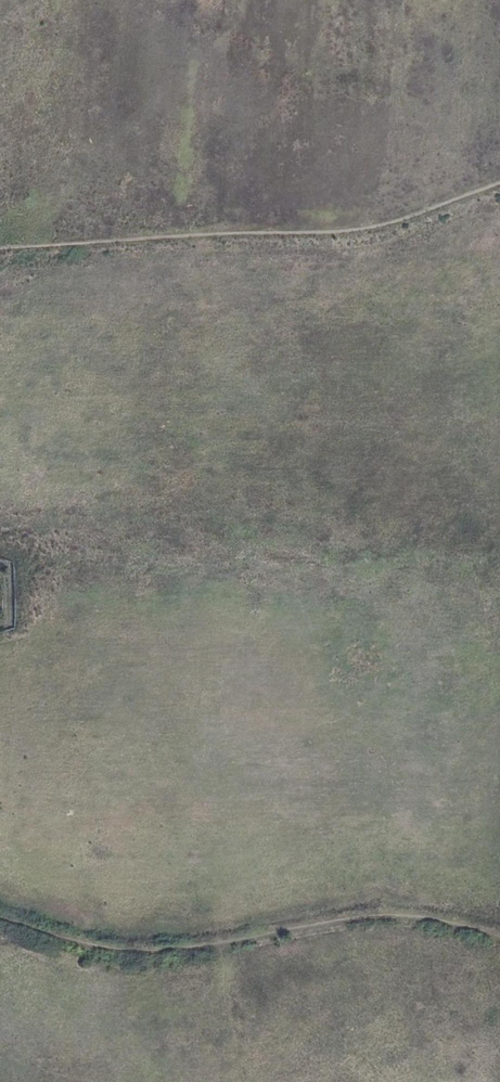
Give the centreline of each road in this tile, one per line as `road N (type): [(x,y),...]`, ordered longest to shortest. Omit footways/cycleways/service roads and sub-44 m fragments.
road 1 (track): [(0,917),(125,954),(428,919),(499,938)]
road 2 (track): [(499,187),(380,230),(0,251)]

